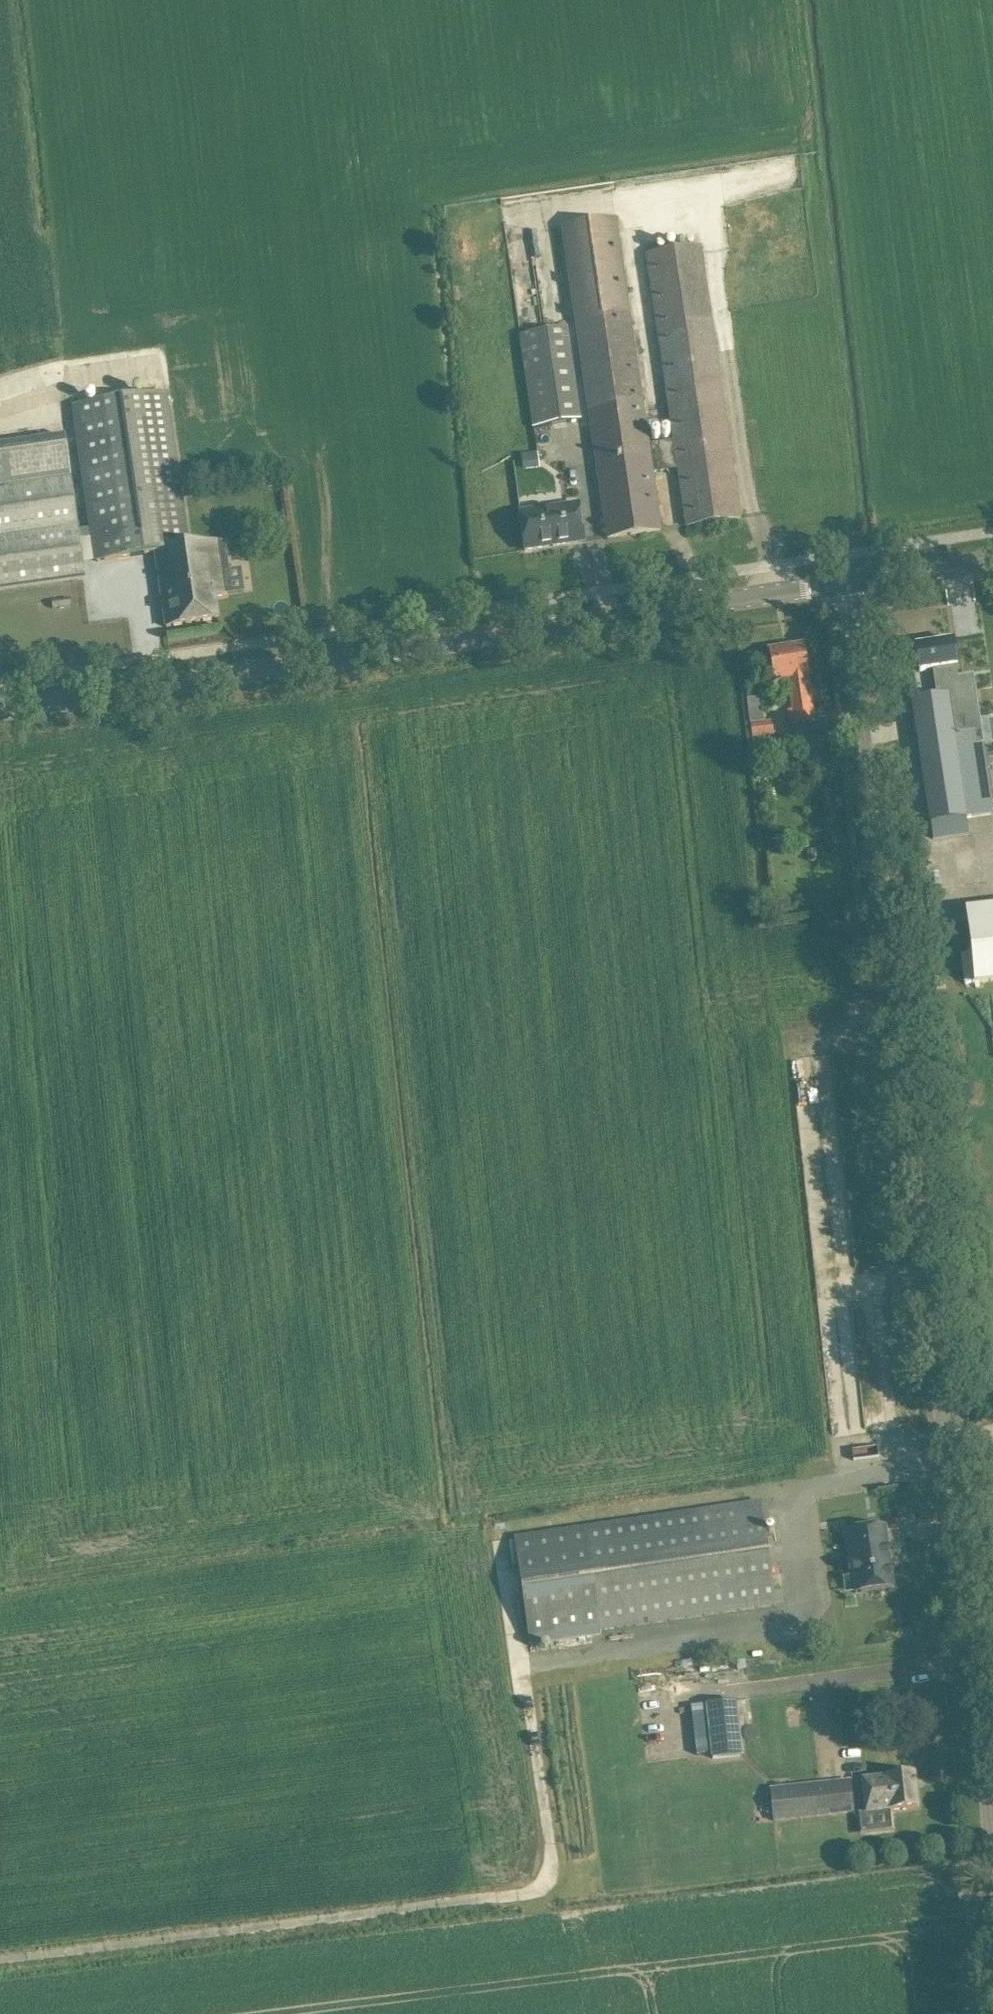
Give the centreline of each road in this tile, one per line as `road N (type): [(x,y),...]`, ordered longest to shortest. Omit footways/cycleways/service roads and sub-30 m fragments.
road 1 (track): [(0,1962),(537,1892),(552,1863),(525,1665),(803,1618),(790,1494),(950,1468)]
road 2 (unclassified): [(992,1860),(854,581)]
road 3 (tertiary): [(0,709),(854,581)]
road 4 (tertiary): [(854,581),(992,561)]

